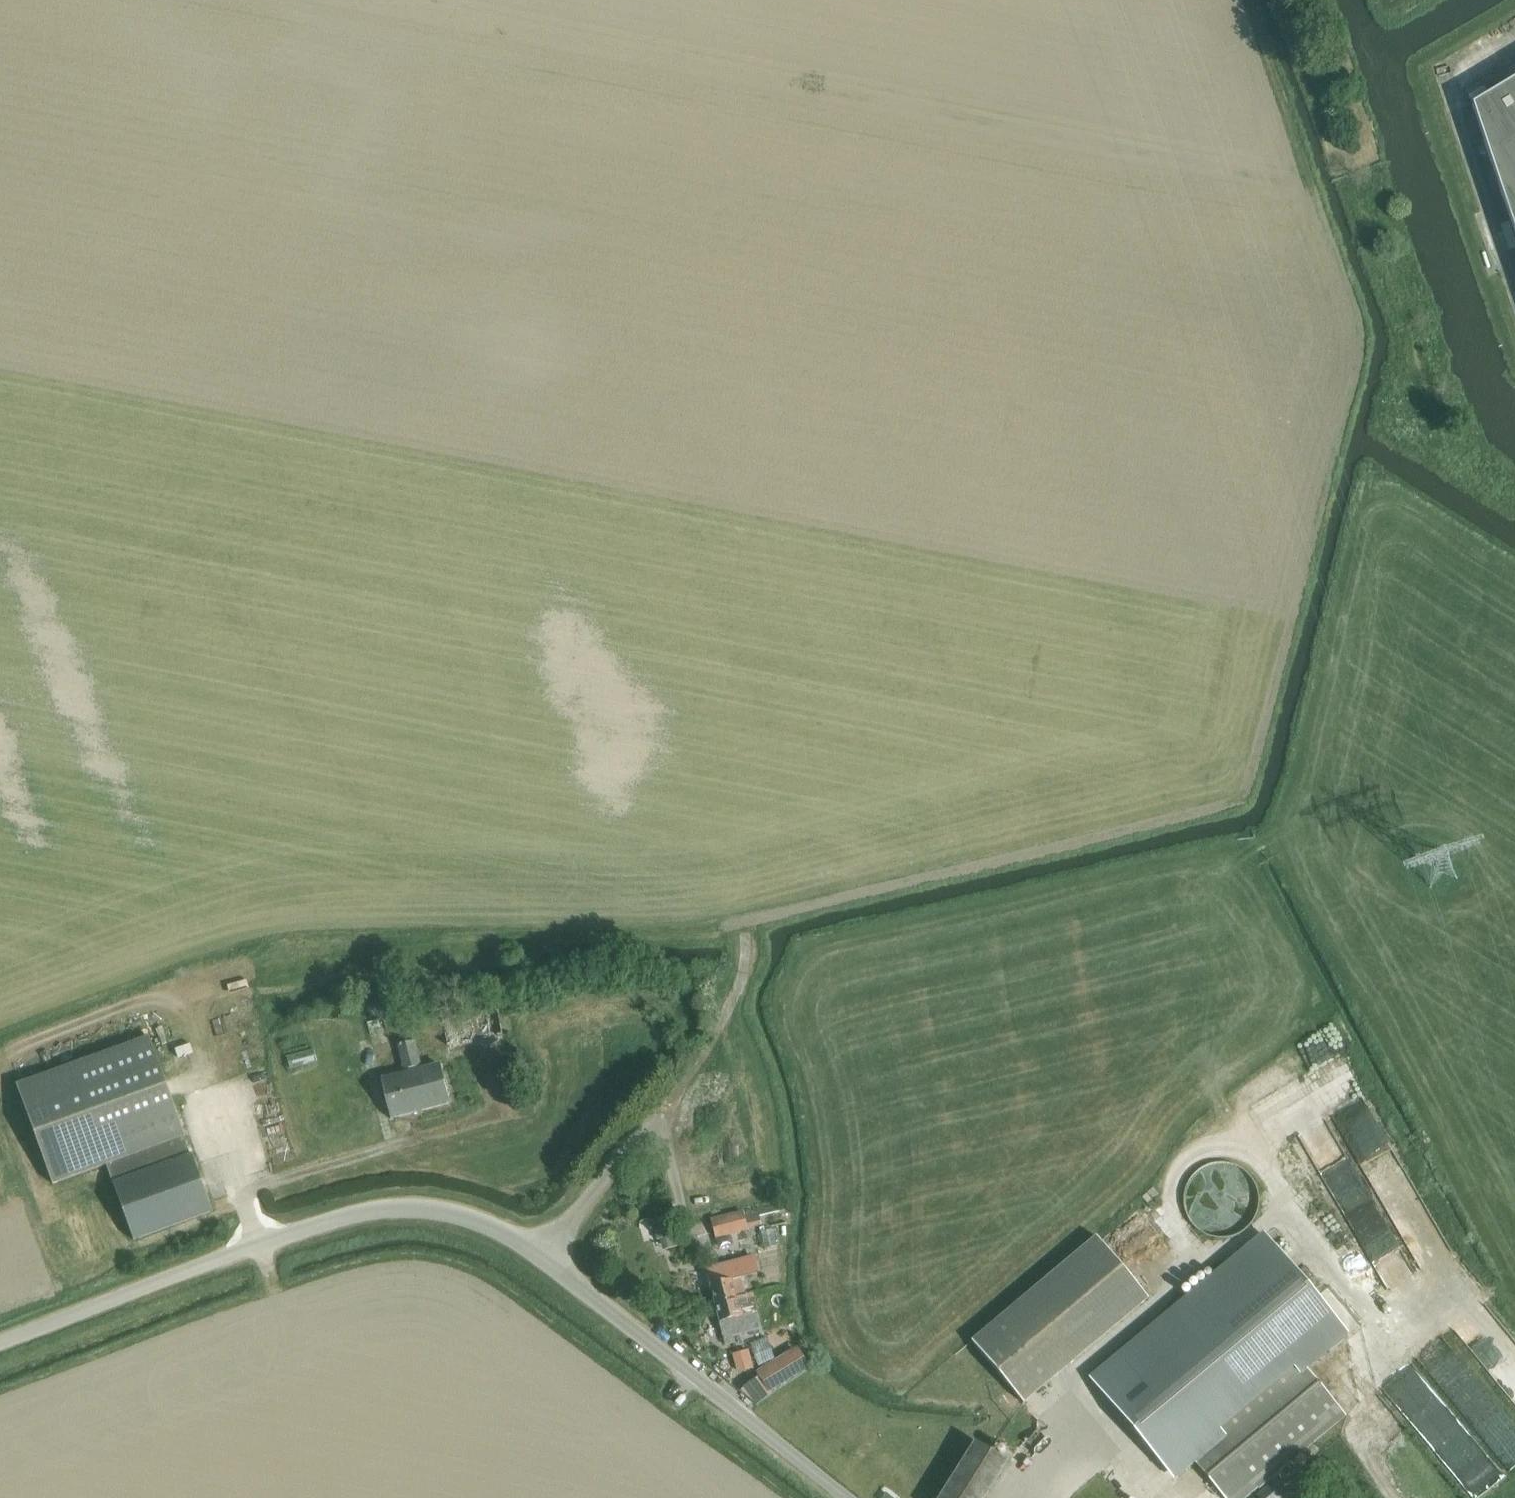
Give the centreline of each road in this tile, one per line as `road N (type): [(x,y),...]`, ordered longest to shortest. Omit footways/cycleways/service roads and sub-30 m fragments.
road 1 (unclassified): [(0,1337),(326,1221),(396,1208),(469,1218),(544,1256),(846,1497)]

